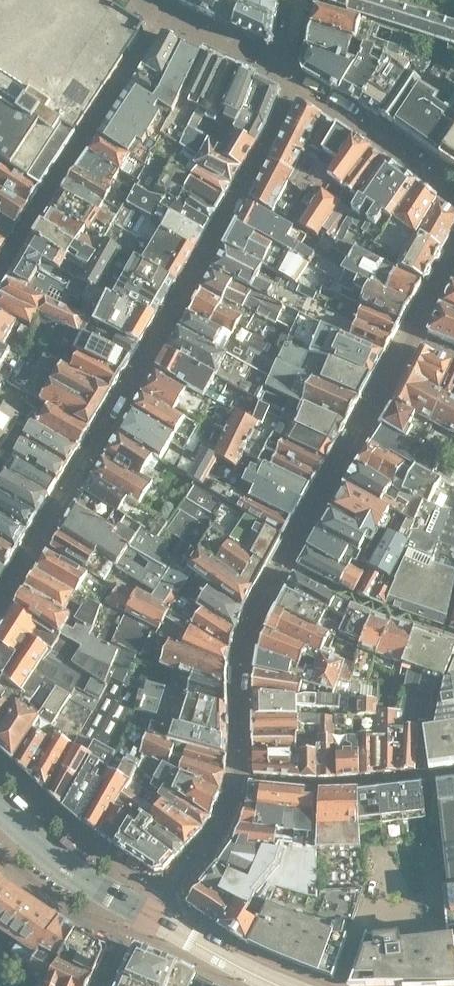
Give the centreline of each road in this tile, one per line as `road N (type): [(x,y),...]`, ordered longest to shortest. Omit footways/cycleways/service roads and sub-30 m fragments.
road 1 (tertiary): [(283,985),(141,915),(0,807)]

